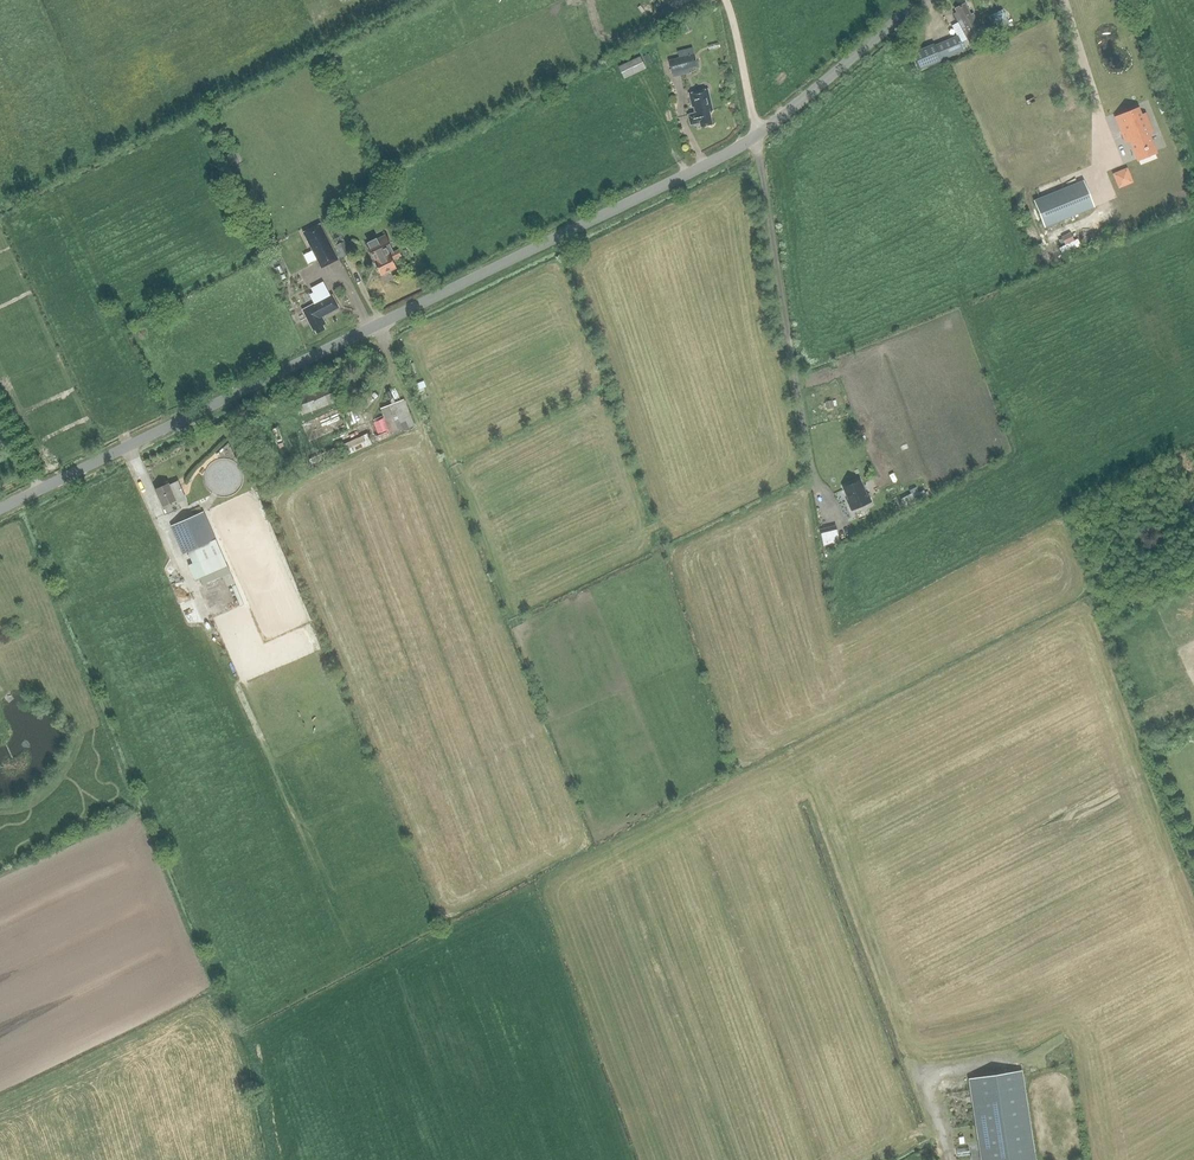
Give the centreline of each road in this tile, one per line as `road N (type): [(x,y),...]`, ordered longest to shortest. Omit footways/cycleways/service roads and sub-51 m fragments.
road 1 (unclassified): [(0,510),(756,135)]
road 2 (unclassified): [(756,135),(917,0)]
road 3 (unclassified): [(756,135),(725,0)]

